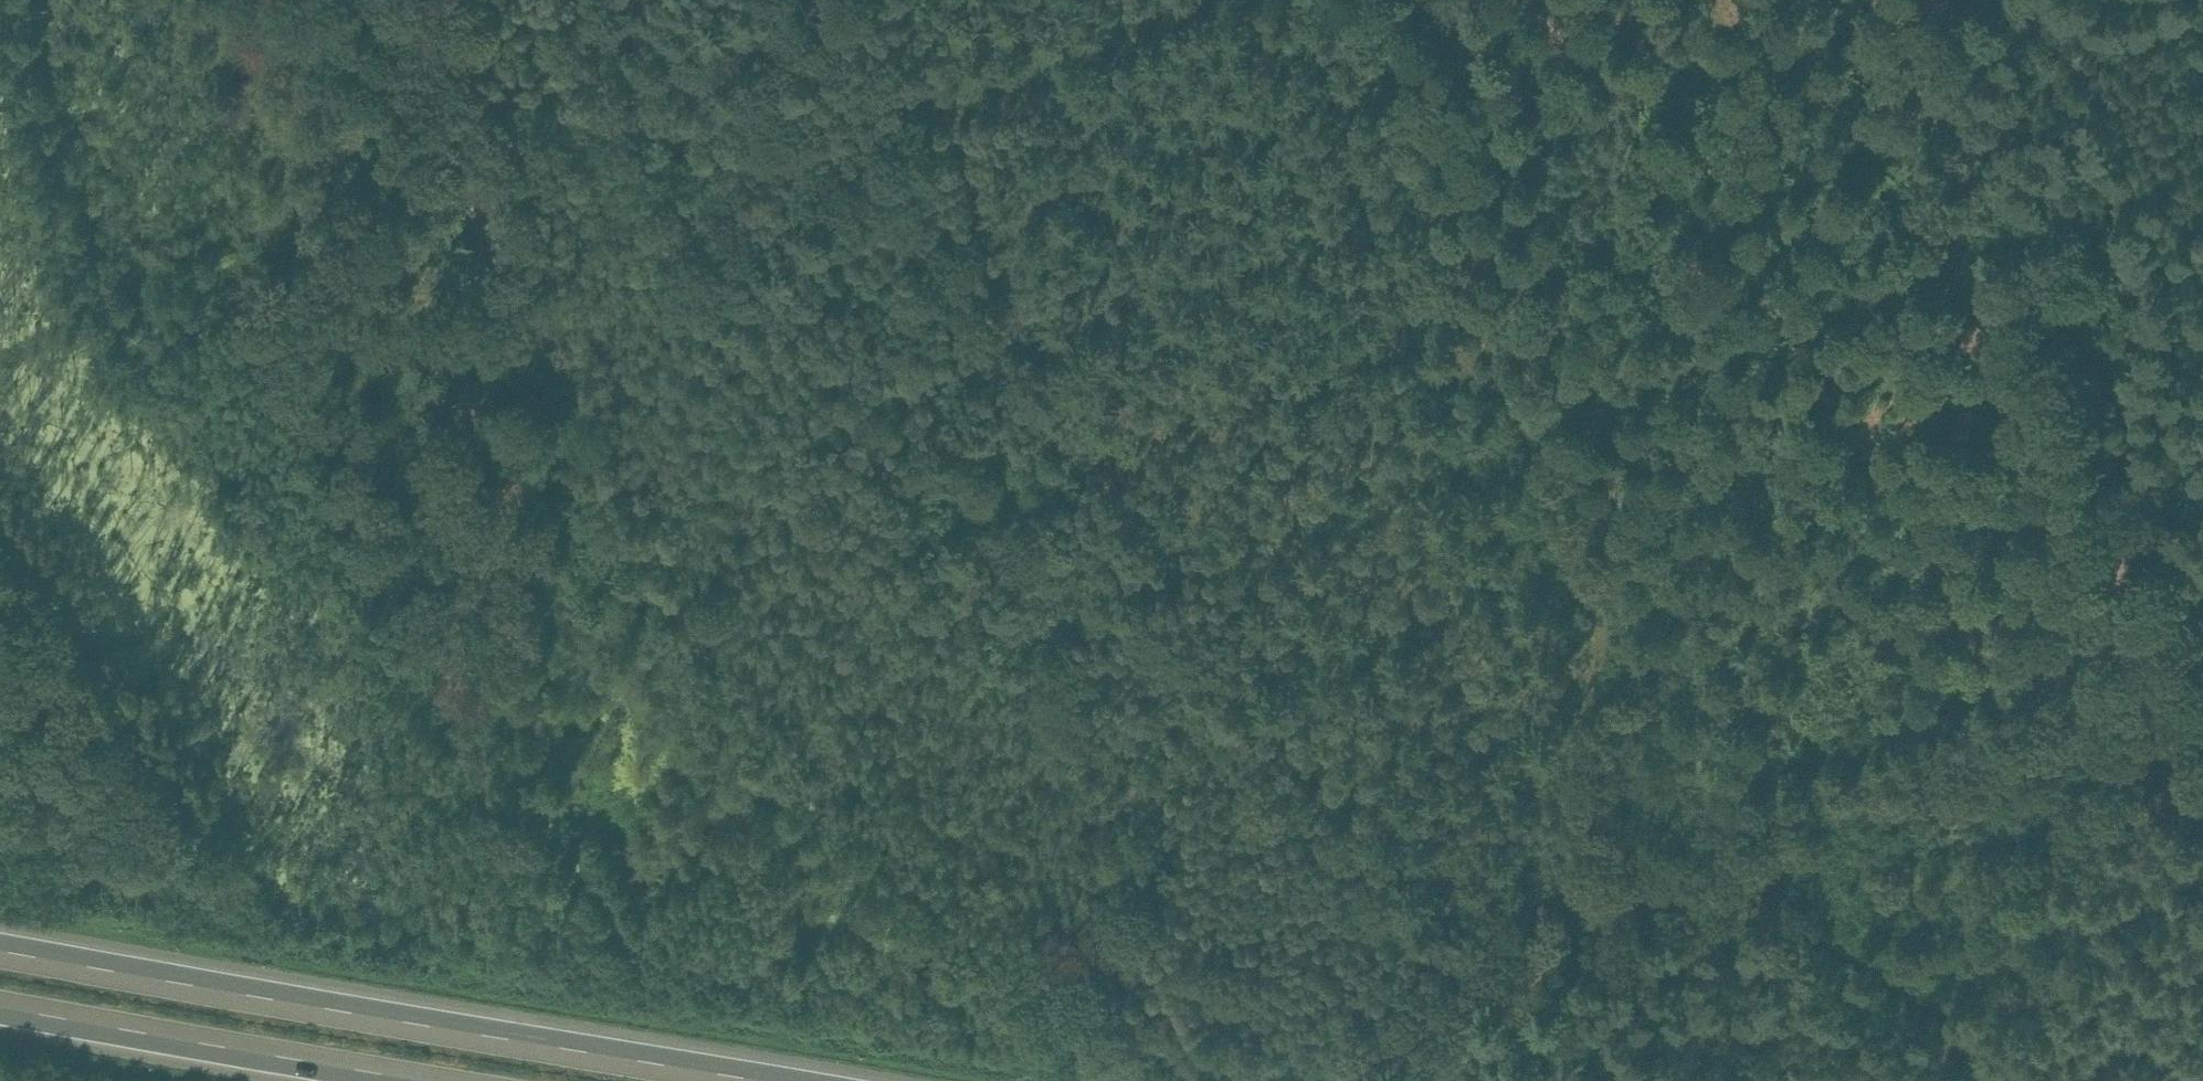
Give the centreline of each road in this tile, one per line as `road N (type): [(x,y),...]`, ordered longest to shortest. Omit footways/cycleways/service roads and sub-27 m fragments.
road 1 (motorway): [(783,1080),(0,950)]
road 2 (motorway): [(0,1002),(453,1080)]

